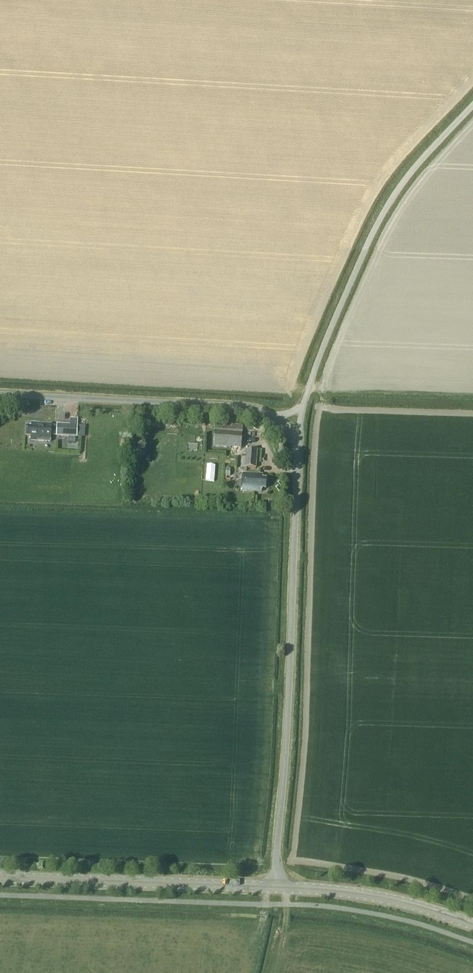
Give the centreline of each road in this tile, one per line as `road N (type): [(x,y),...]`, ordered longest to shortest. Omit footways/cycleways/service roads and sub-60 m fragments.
road 1 (unclassified): [(297,443),(275,887)]
road 2 (unclassified): [(302,408),(386,207),(472,104)]
road 3 (unclassified): [(0,393),(239,405),(276,418)]
road 4 (tertiary): [(0,876),(275,887)]
road 5 (tertiary): [(275,887),(362,895),(472,925)]

